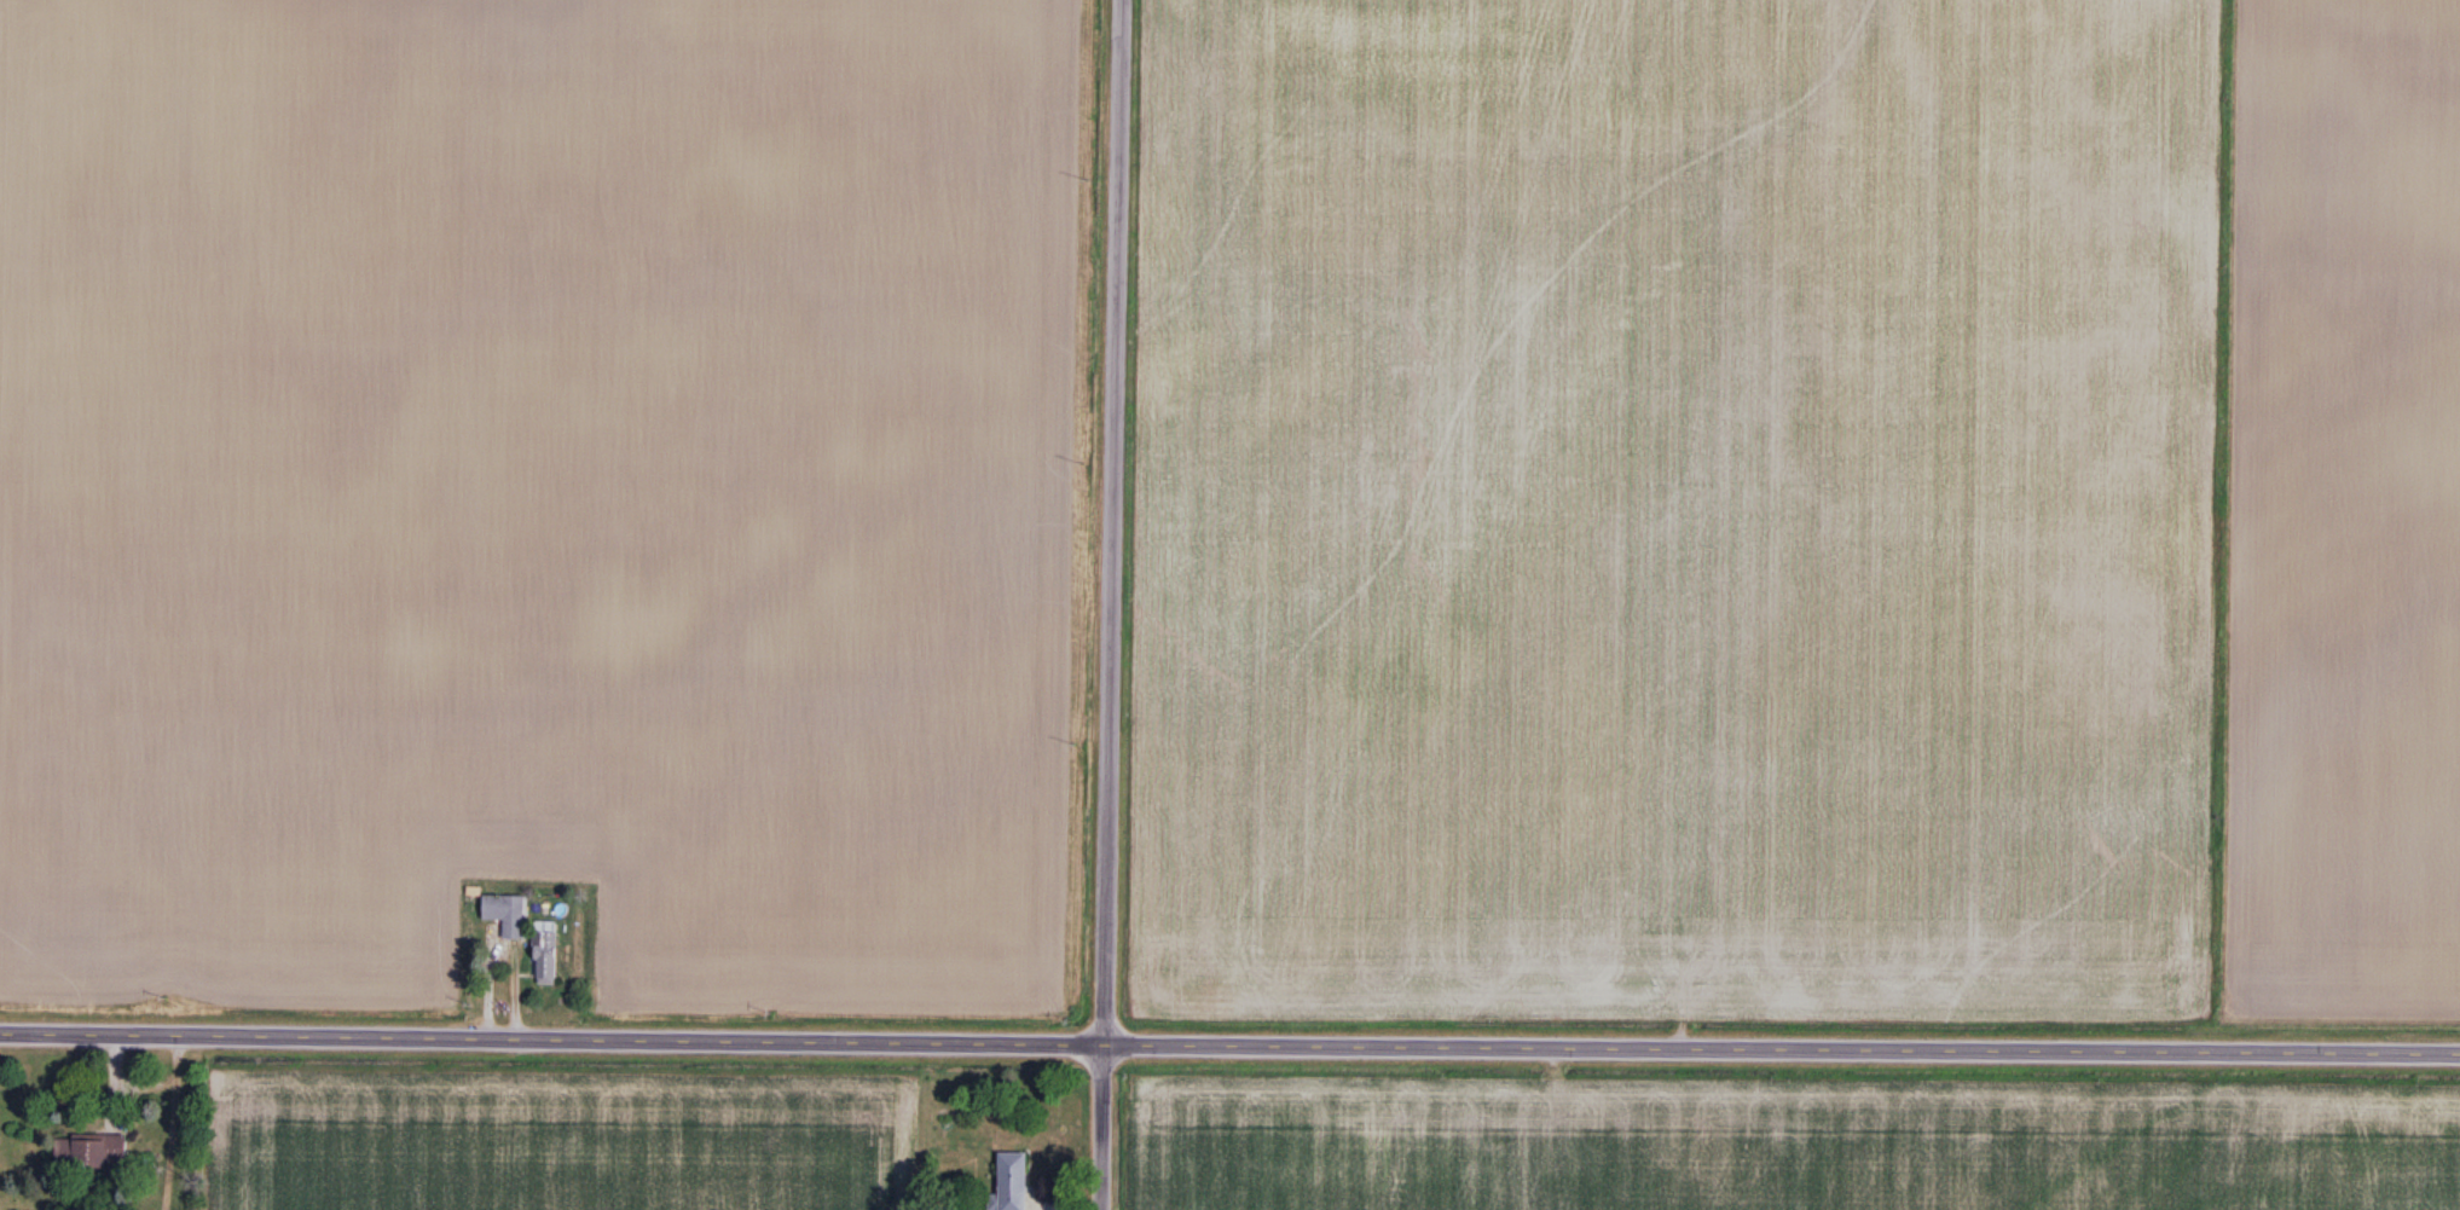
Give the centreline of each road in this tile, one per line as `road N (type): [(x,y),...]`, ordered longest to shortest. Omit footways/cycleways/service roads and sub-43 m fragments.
road 1 (residential): [(0,1029),(2459,1049)]
road 2 (residential): [(1097,1209),(1117,0)]

